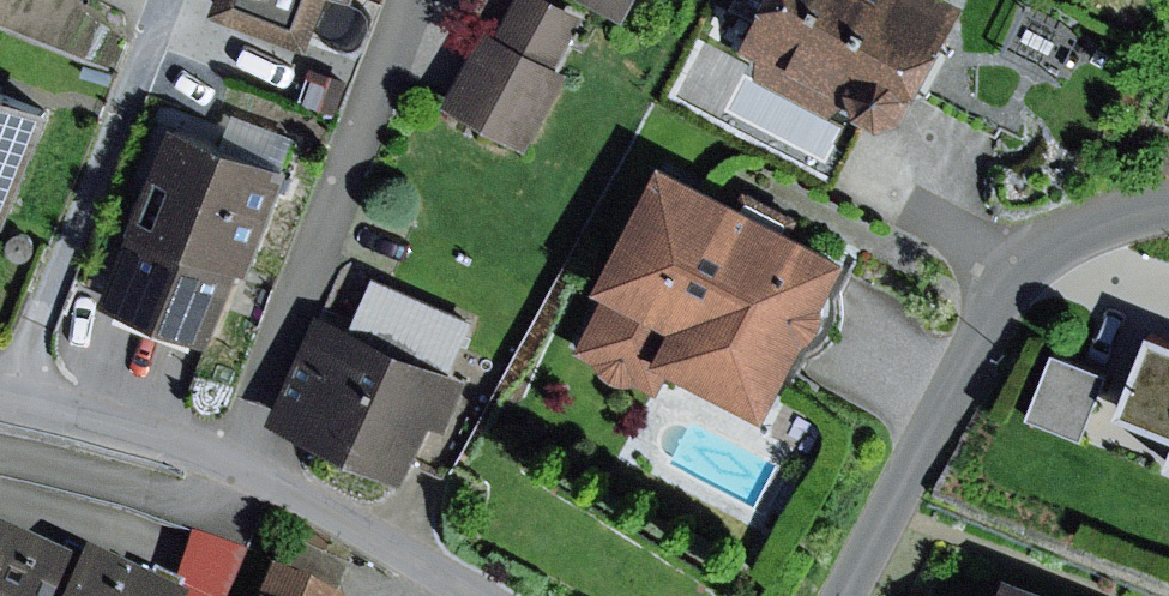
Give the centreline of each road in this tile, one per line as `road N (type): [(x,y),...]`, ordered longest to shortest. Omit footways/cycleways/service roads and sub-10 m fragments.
road 1 (residential): [(848,595),(1009,287),(1082,229),(1168,208)]
road 2 (residential): [(0,392),(236,465),(485,595)]

